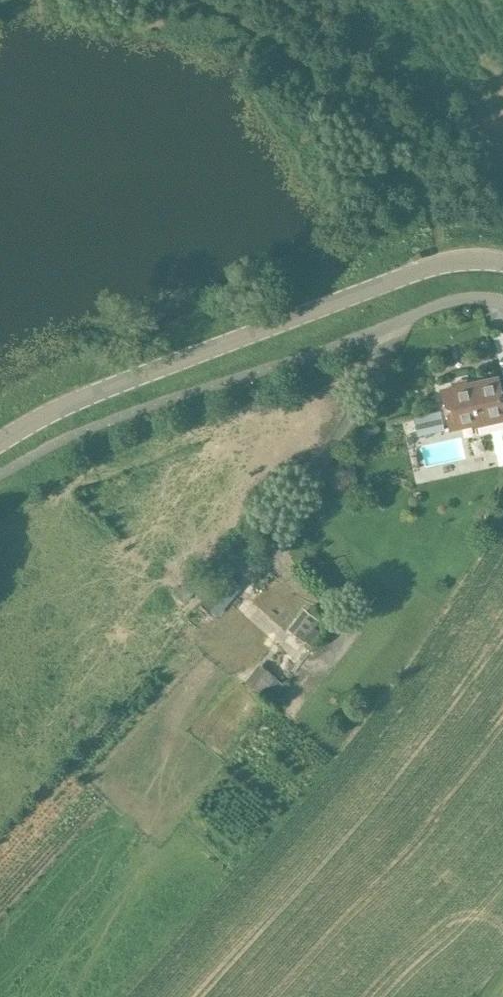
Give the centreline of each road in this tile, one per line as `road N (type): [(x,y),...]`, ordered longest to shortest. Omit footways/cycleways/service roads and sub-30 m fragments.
road 1 (tertiary): [(502,260),(444,262),(405,276),(99,390),(0,441)]
road 2 (unclassified): [(367,334),(449,302),(502,301)]

